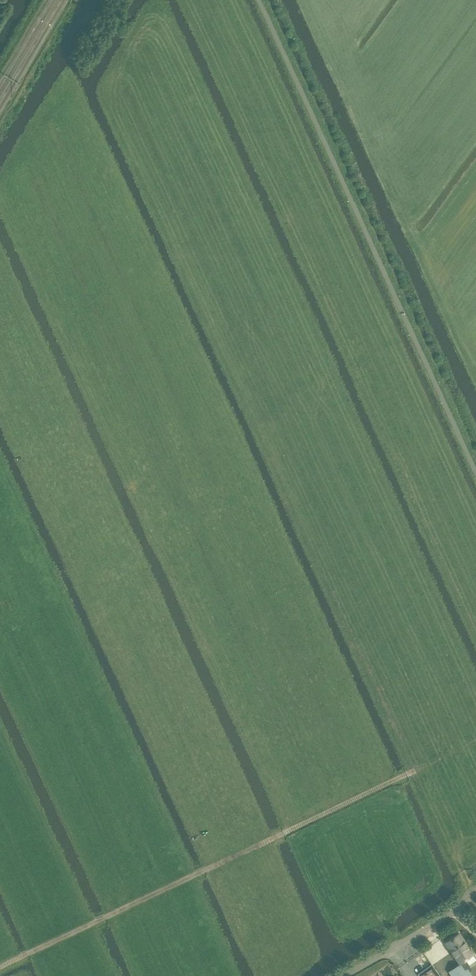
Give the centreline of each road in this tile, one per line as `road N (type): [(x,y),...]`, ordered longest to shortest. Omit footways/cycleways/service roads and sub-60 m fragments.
road 1 (track): [(0,968),(413,771)]
road 2 (unclassified): [(346,975),(475,890)]

